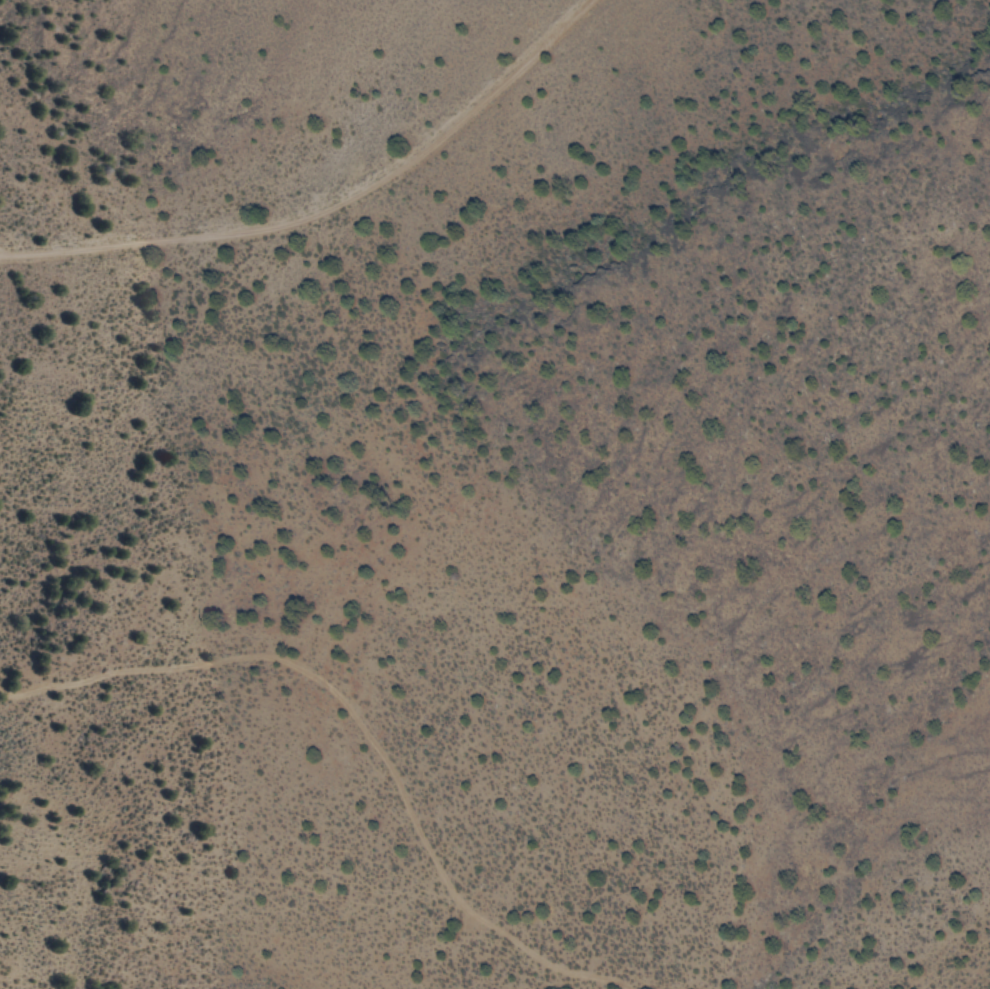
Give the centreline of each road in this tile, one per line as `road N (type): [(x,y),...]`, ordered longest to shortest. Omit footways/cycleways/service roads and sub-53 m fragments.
road 1 (track): [(632,988),(610,975),(548,964),(456,898),(341,690),(293,656),(259,650),(130,661),(32,683),(0,664)]
road 2 (track): [(0,250),(263,228),(324,210),(389,174),(587,0)]

